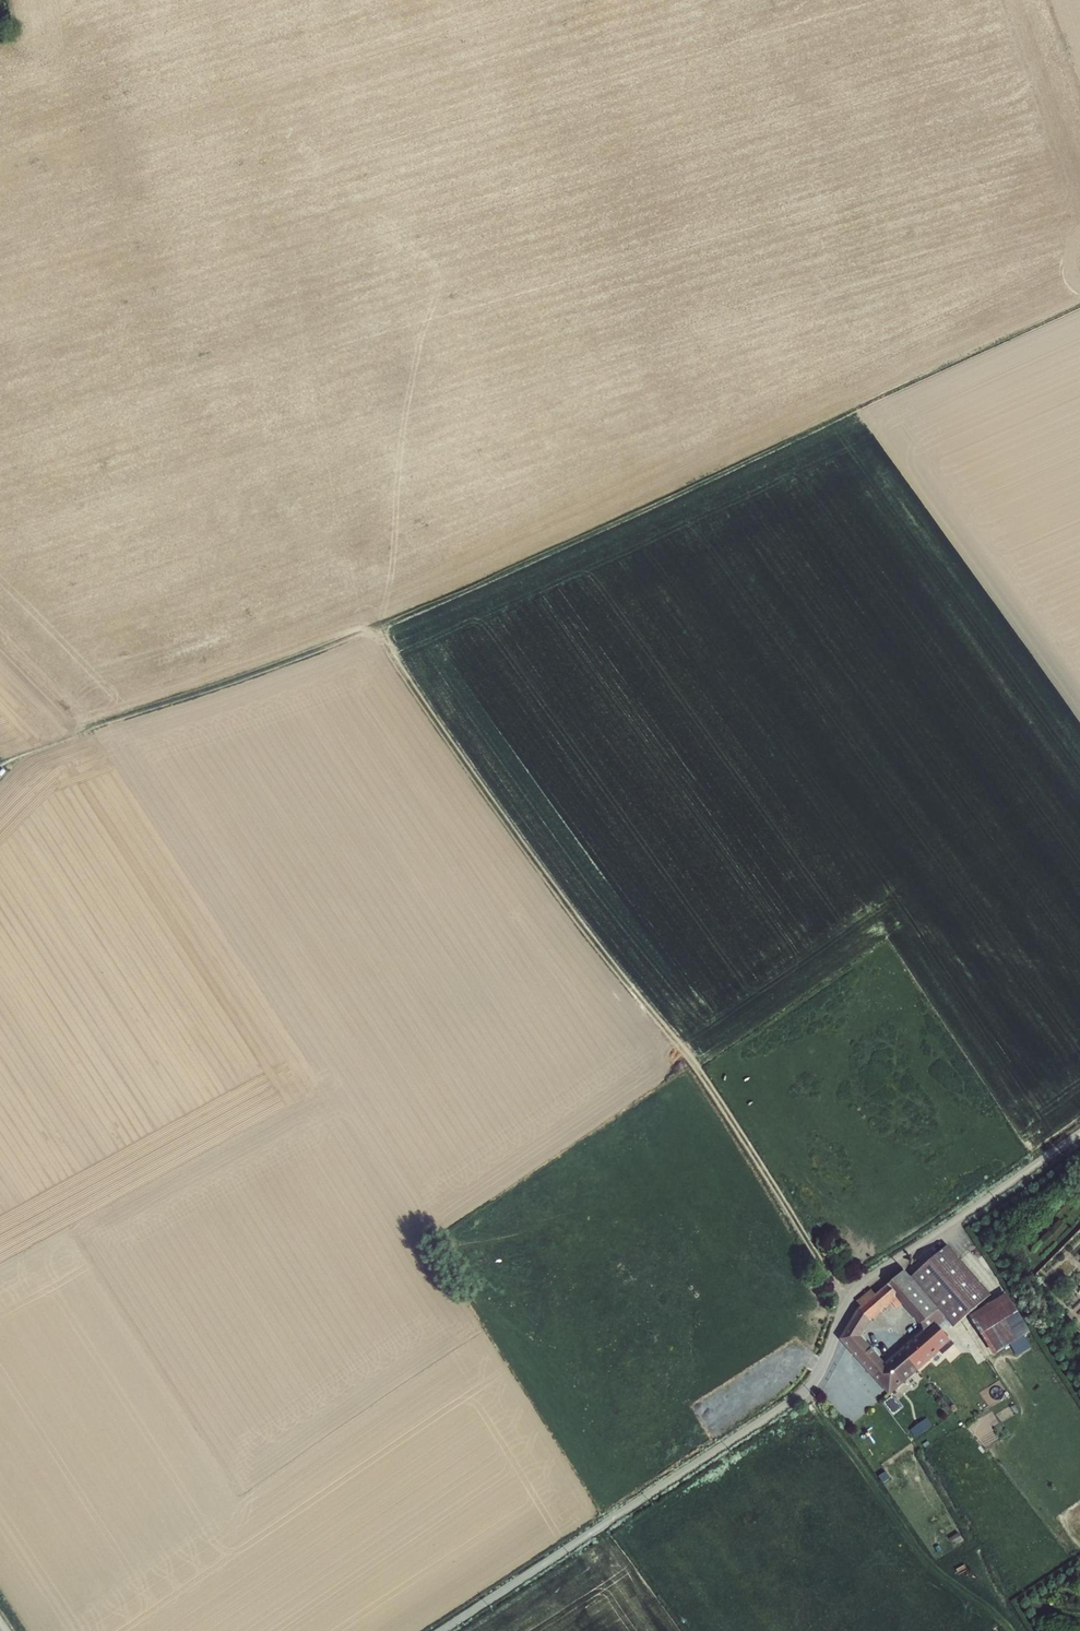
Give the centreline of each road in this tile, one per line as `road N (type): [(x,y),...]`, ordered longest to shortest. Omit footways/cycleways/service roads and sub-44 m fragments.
road 1 (track): [(847,1295),(377,633),(89,730),(0,768)]
road 2 (residential): [(442,1630),(809,1389),(847,1295),(1079,1131)]

